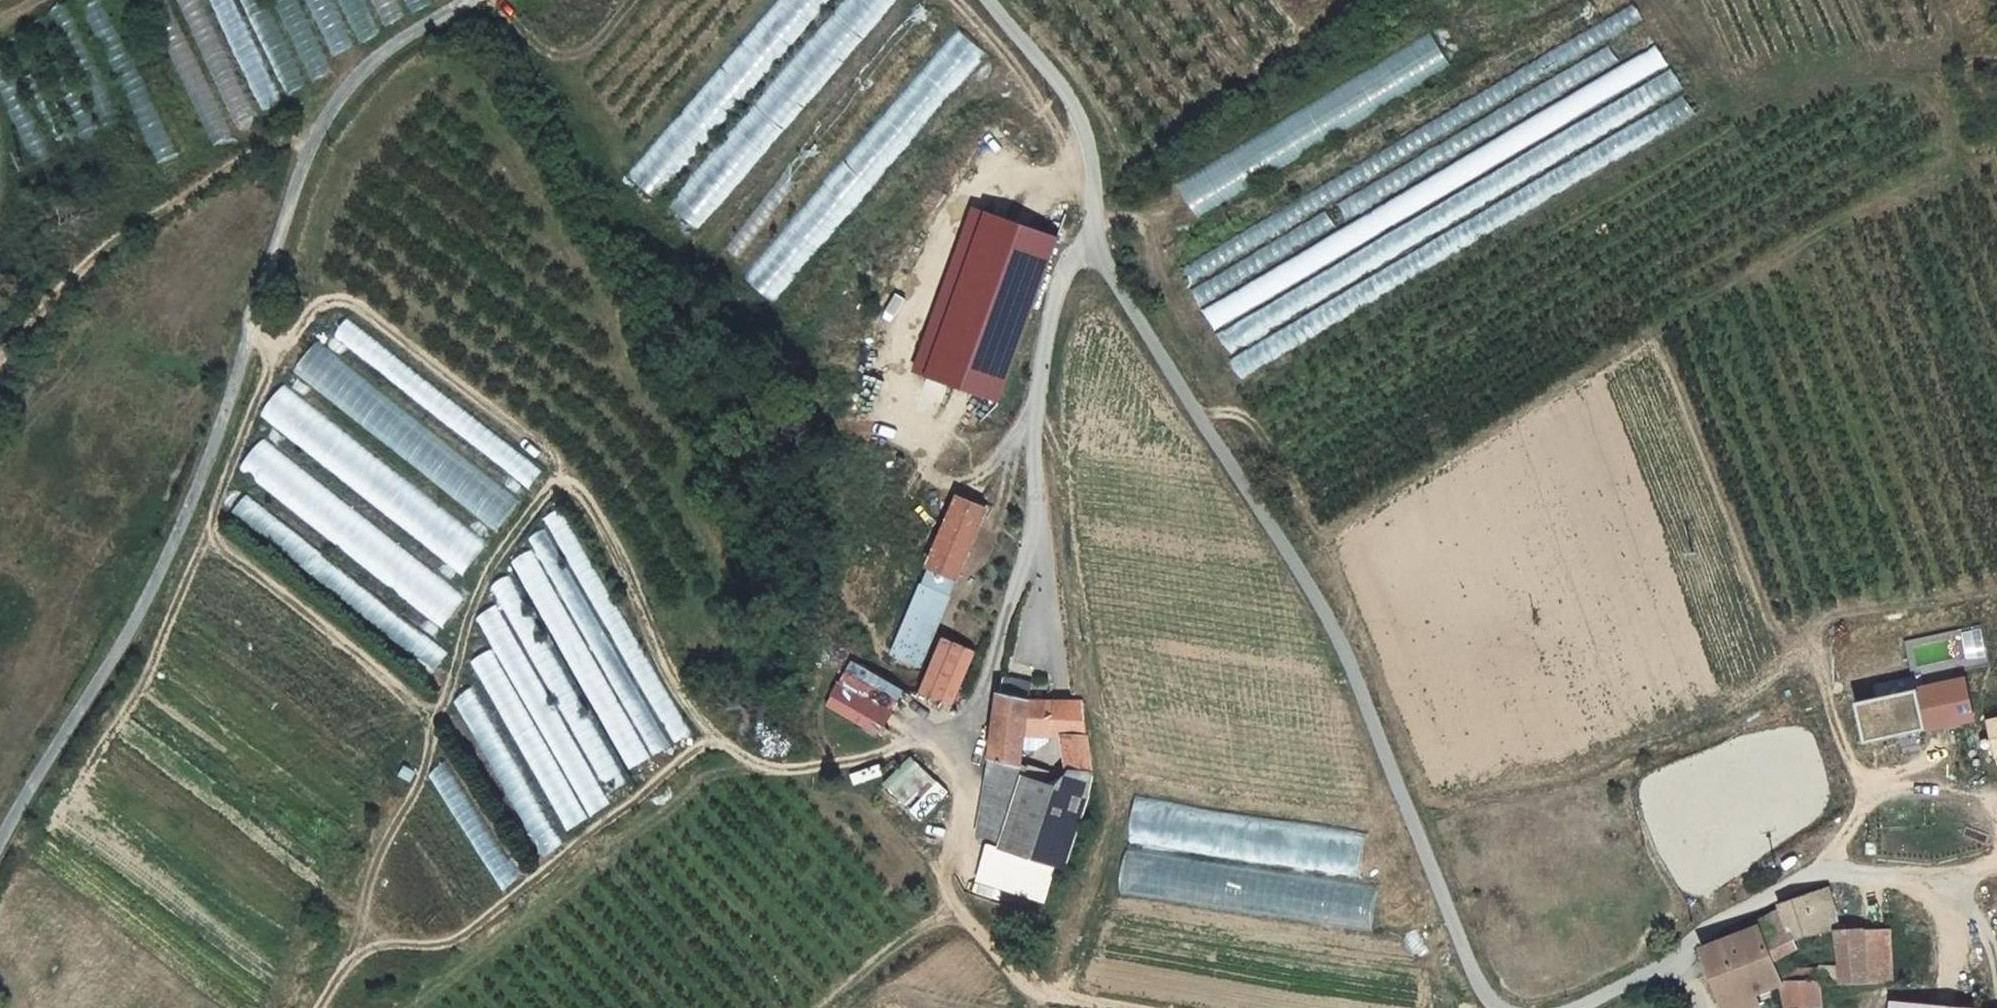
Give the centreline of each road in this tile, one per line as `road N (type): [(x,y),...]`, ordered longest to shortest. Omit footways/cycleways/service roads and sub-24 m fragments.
road 1 (unclassified): [(994,0),(1079,96),(1099,246),(1355,673),(1490,1002),(1499,1007)]
road 2 (track): [(1871,795),(1848,757),(1819,663),(1776,626),(1677,381),(1652,340),(1327,532),(1315,527),(1250,420),(1201,414)]
road 3 (unclassified): [(0,846),(144,603),(207,465),(319,127),(351,74),(463,0)]
road 4 (track): [(252,332),(273,350),(315,307),(346,300),(550,454),(615,542),(660,648),(719,742),(781,769),(947,740)]
road 5 (track): [(562,471),(476,600),(421,779),(373,872),(356,957)]
road 6 (track): [(321,1007),(356,957),(460,937),(678,764),(719,742)]
road 7 (track): [(273,350),(214,517),(219,545),(438,721)]
road 8 (unclassified): [(1573,1007),(1825,869)]
road 9 (track): [(825,1007),(958,898)]

